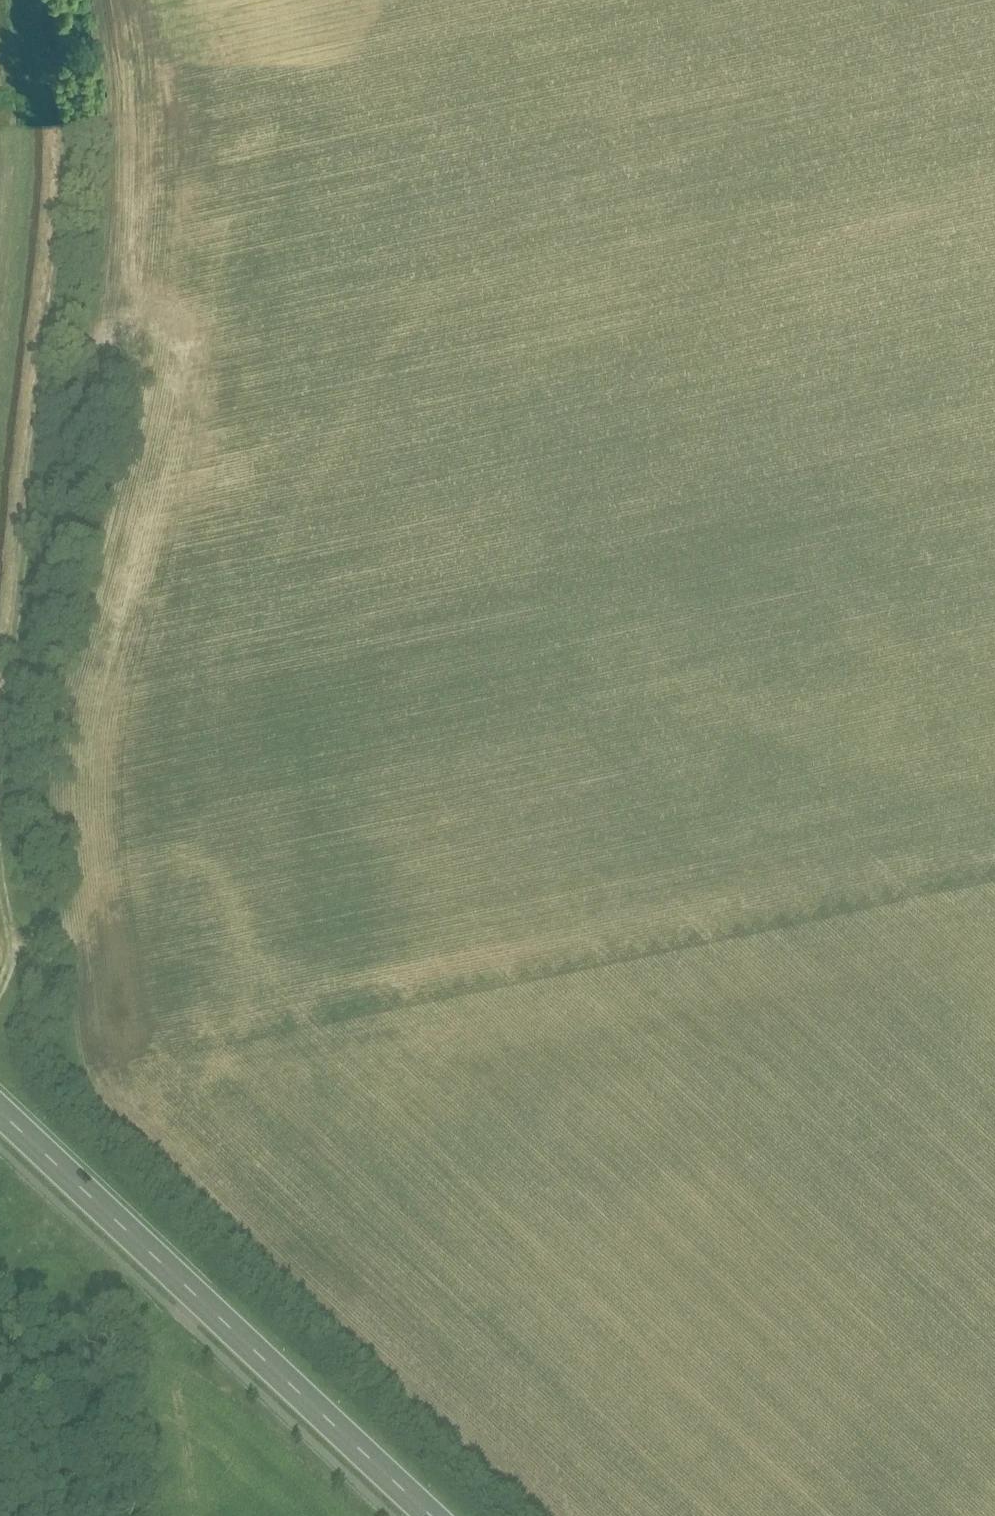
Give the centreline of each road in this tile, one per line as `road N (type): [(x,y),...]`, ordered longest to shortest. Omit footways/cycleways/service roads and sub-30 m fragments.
road 1 (track): [(0,706),(67,157),(45,0)]
road 2 (primary): [(0,1117),(426,1515)]
road 3 (track): [(0,1004),(13,960),(0,870)]

